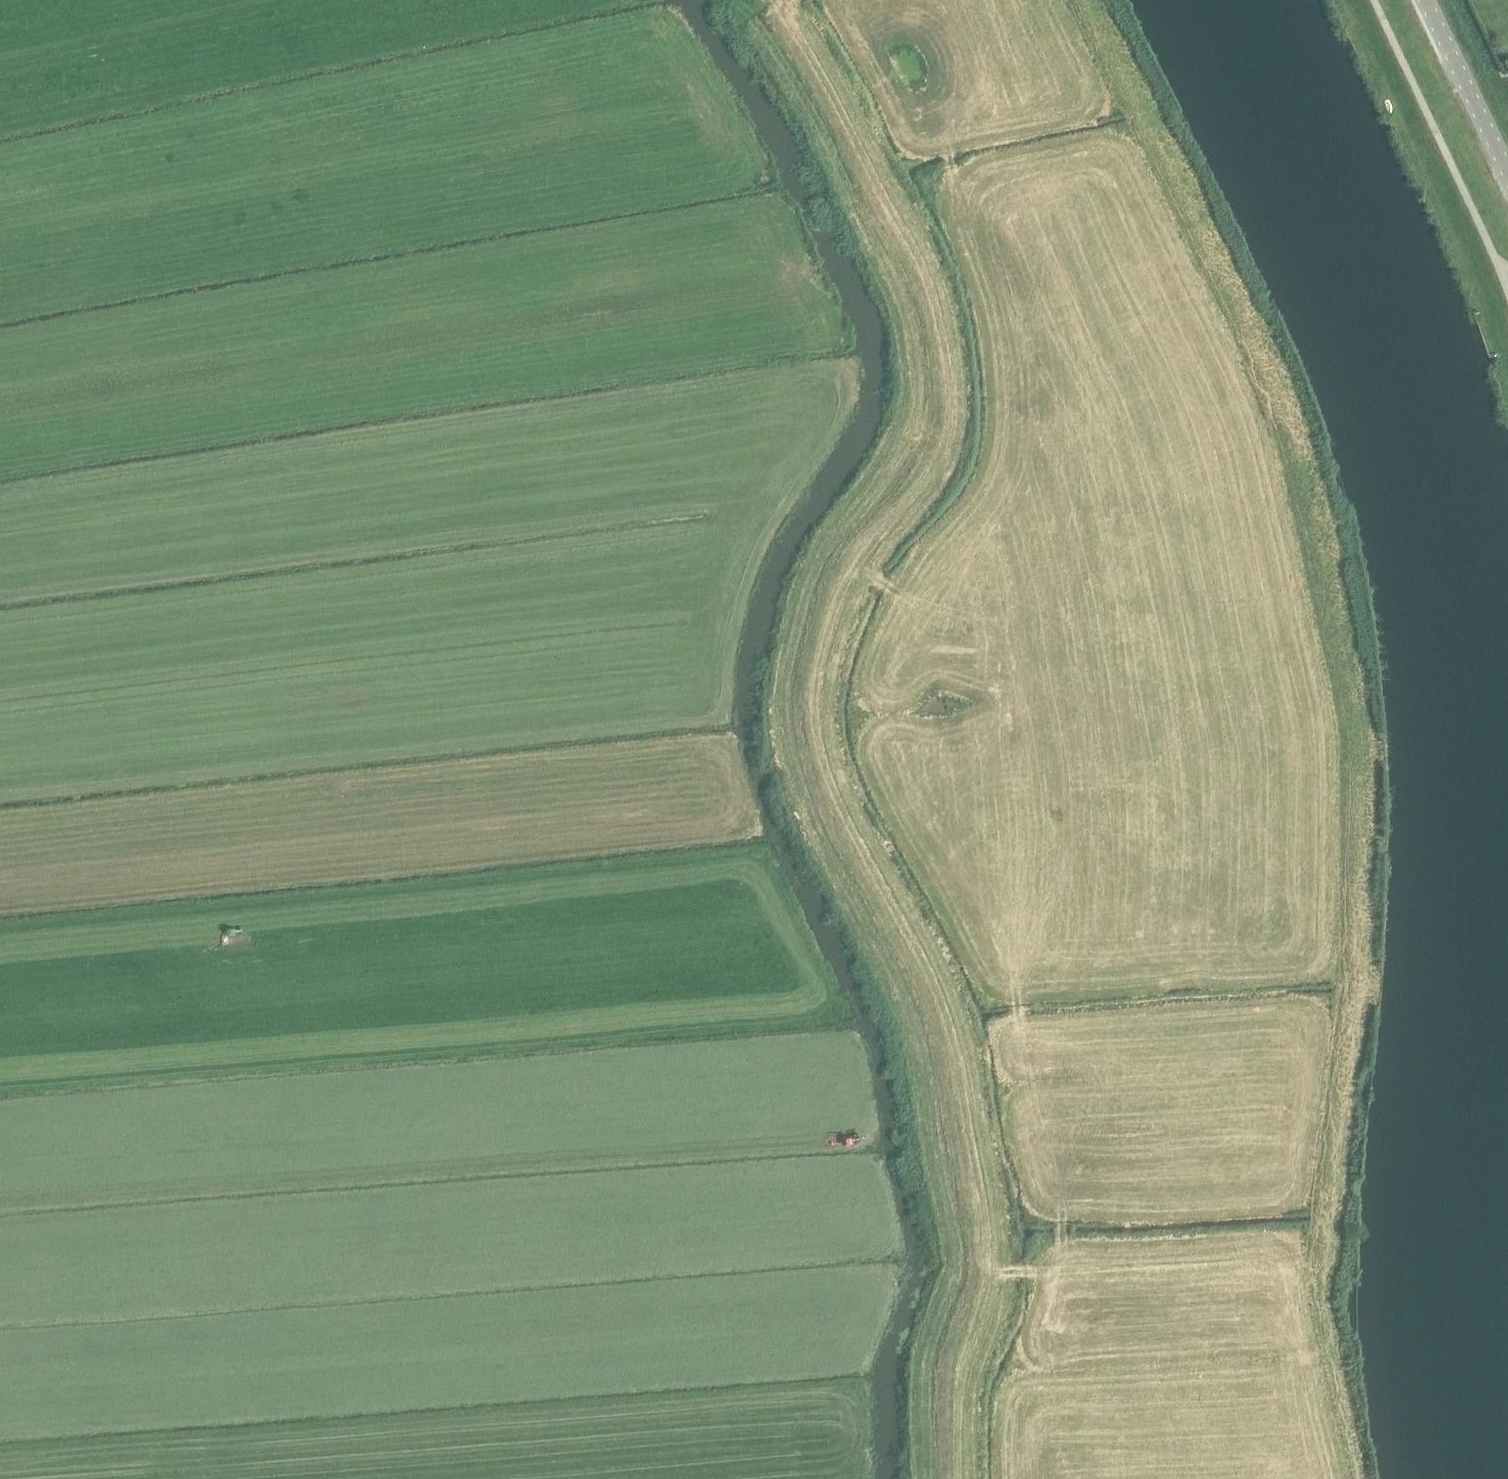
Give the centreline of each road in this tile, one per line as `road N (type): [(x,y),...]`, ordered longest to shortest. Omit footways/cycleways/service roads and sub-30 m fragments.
road 1 (tertiary): [(1507,170),(1429,0)]

